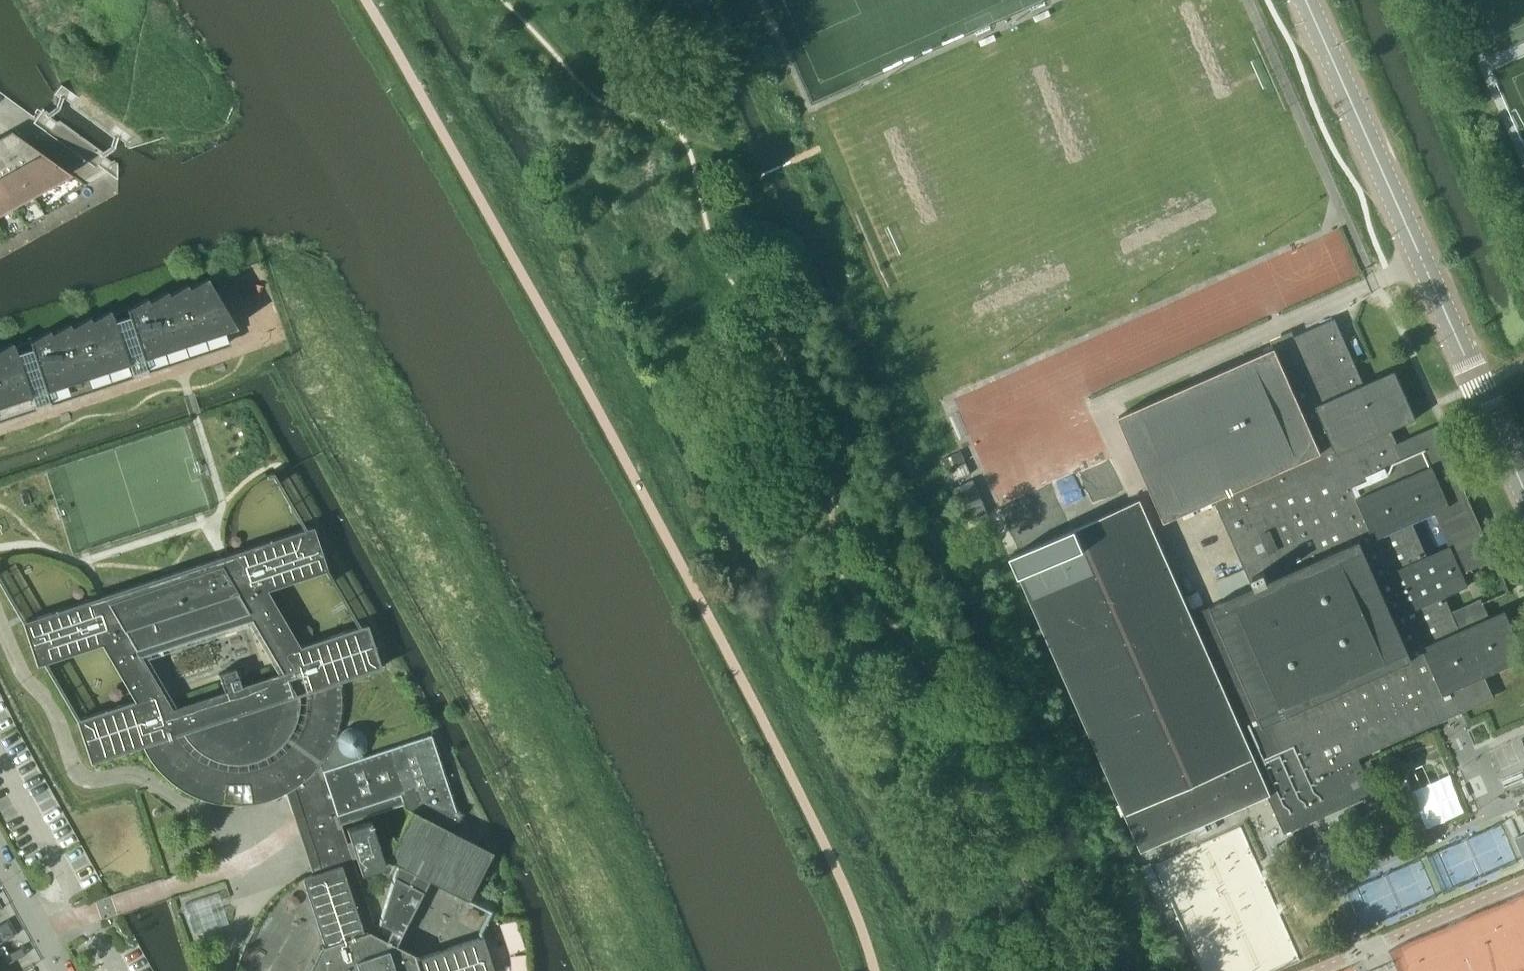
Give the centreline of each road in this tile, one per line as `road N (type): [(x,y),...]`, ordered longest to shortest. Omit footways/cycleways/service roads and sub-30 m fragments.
road 1 (tertiary): [(1523,487),(1305,0)]
road 2 (residential): [(61,970),(0,855)]

